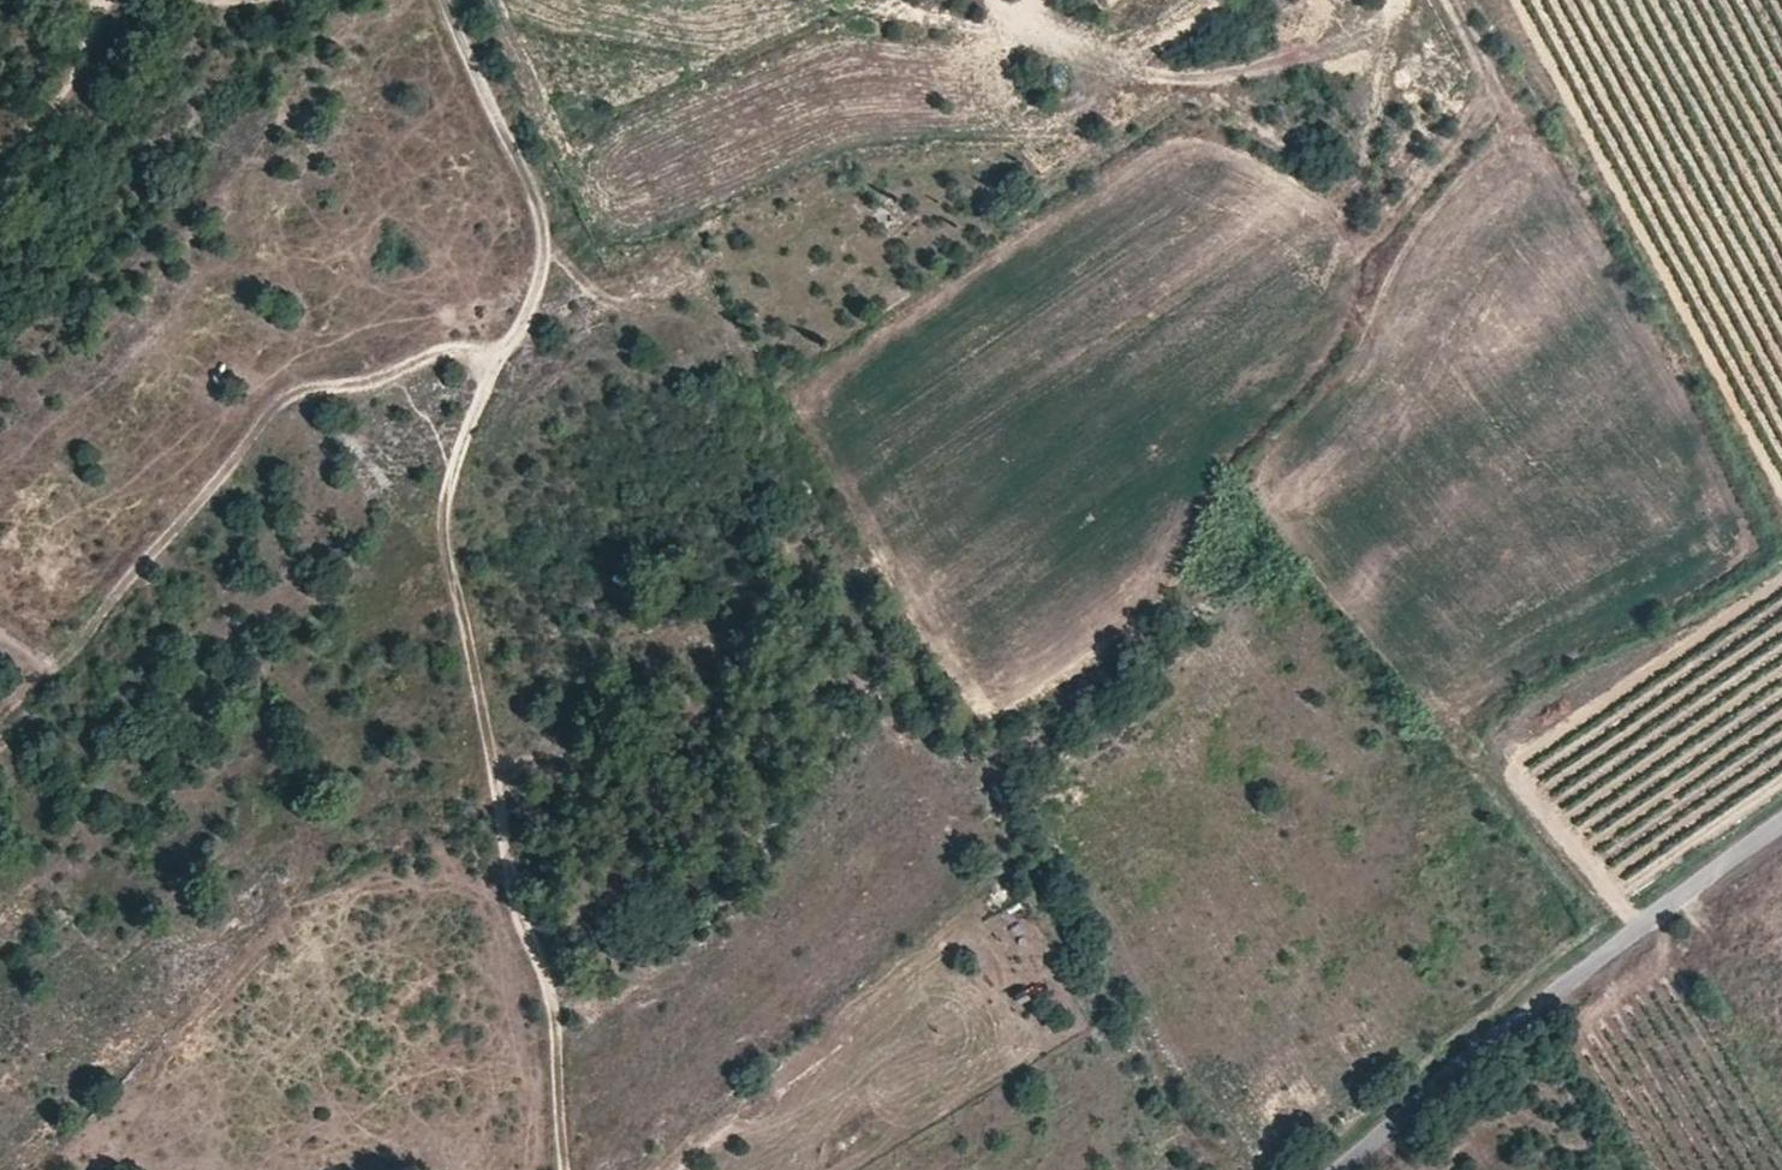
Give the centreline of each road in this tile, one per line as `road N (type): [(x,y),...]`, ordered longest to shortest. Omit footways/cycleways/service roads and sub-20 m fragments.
road 1 (track): [(442,0),(541,228),(536,303),(474,417),(443,533),(505,870),(553,1016),(559,1169)]
road 2 (unclassified): [(1322,1169),(1781,814)]

